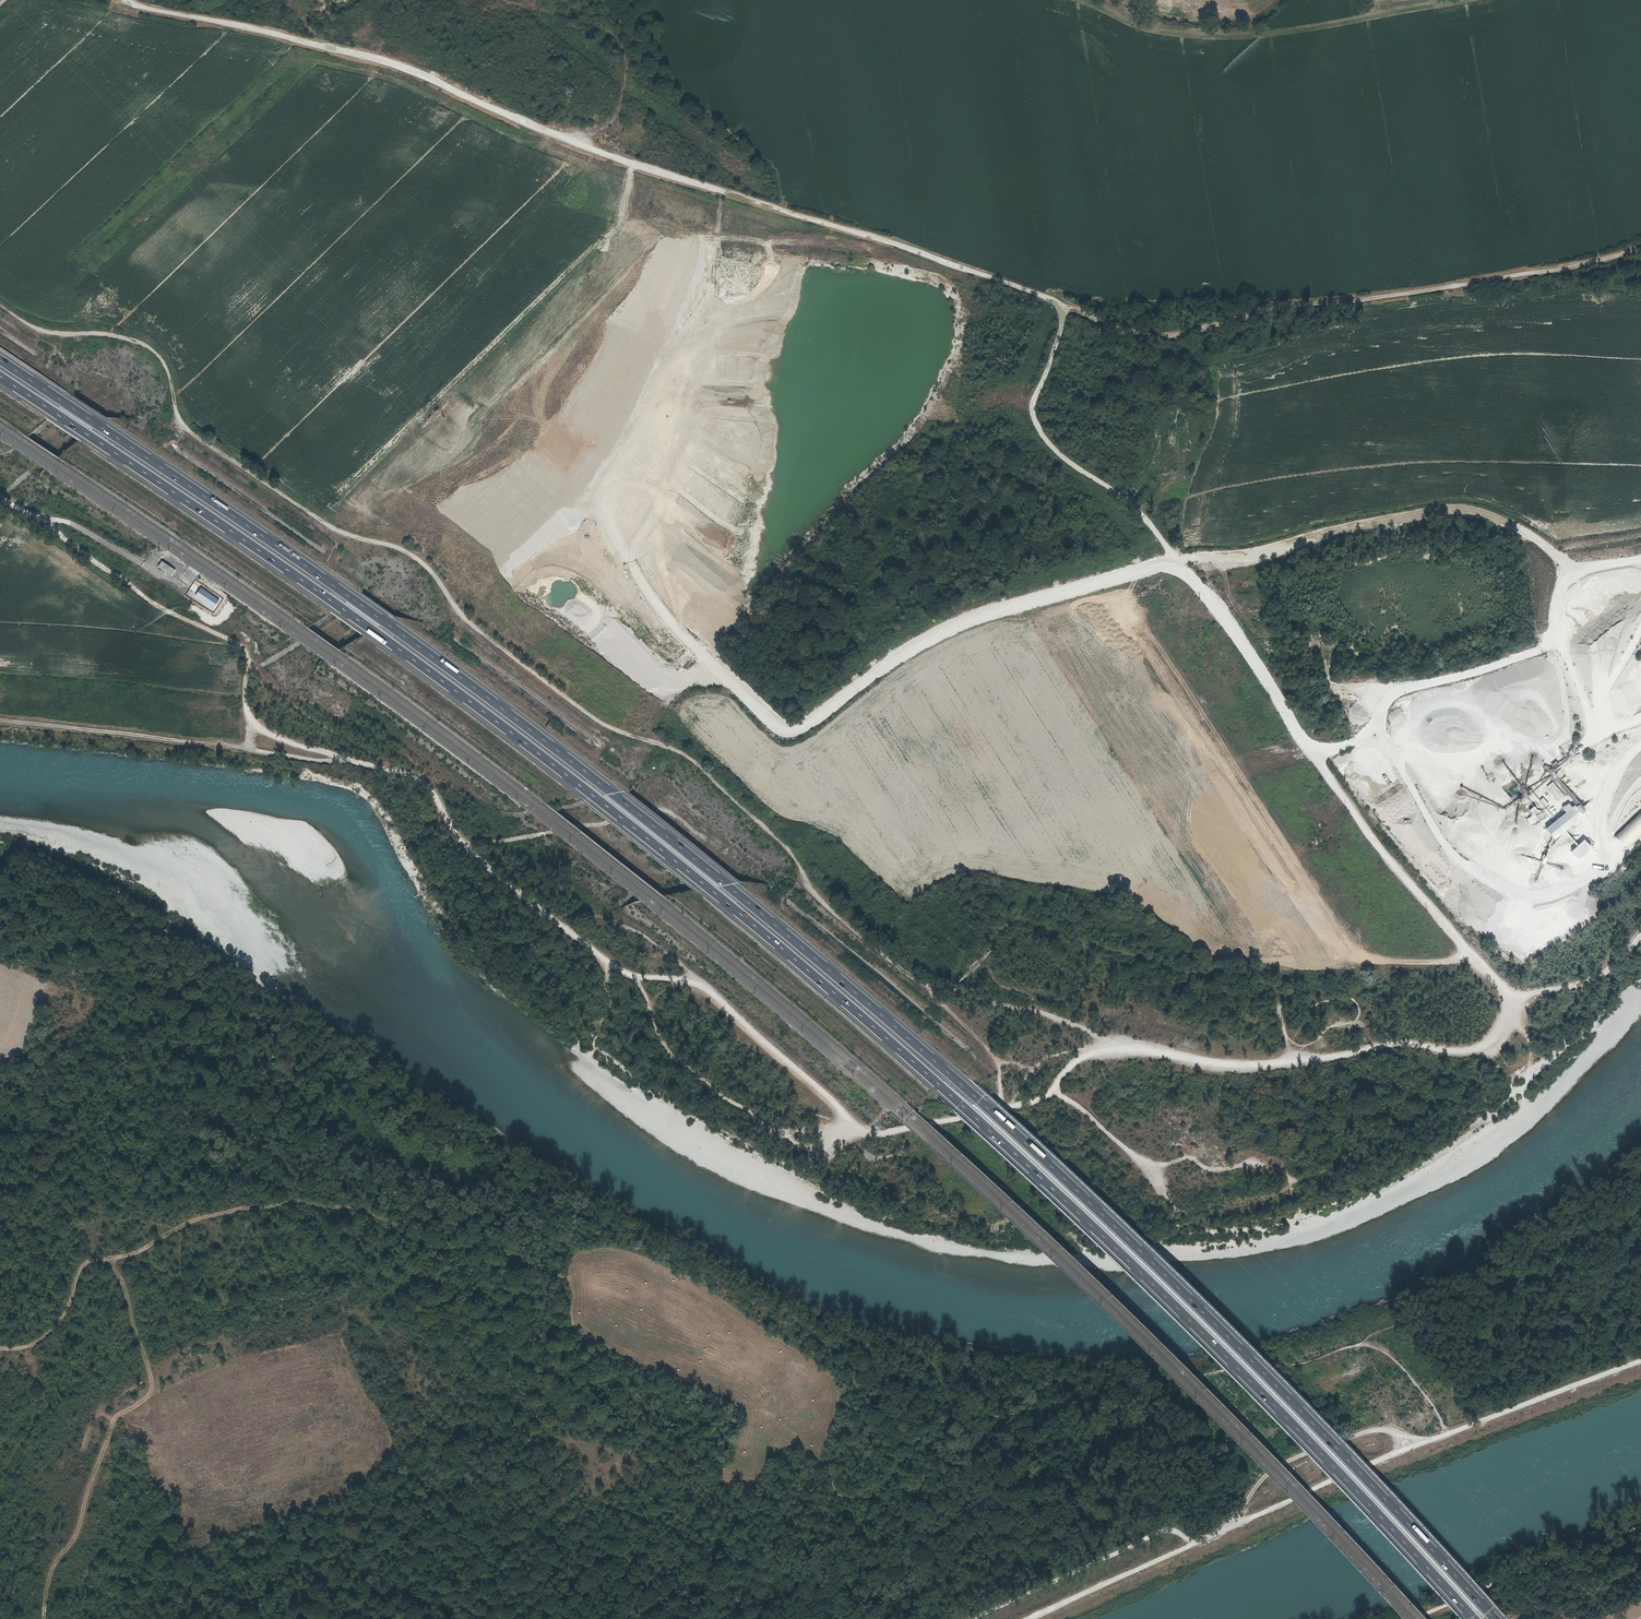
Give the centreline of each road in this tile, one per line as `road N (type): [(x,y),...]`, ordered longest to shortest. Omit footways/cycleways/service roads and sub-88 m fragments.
road 1 (track): [(0,303),(45,333),(117,335),(154,353),(191,432),(338,532),(411,555),(476,629),(606,726),(680,751),(795,855),(811,888),(839,916),(927,990),(1034,1010),(1112,1045),(1223,1067),(1398,1043),(1459,1051),(1484,1047),(1532,996),(1593,978),(1640,934)]
road 2 (motorway): [(1495,1618),(1170,1279),(811,955),(385,621),(0,360)]
road 3 (motorway): [(0,376),(372,629),(804,968),(1154,1285),(1474,1618)]
road 4 (track): [(130,0),(378,59),(632,164),(906,246),(1064,308),(1035,395),(1041,433),(1143,517),(1216,607),(1389,862),(1514,1007)]
road 5 (track): [(0,1348),(33,1346),(43,1336),(71,1302),(86,1263),(138,1253),(200,1218),(306,1199),(355,1207),(433,1246),(500,1247),(566,1278),(577,1330),(723,1397),(831,1473)]
road 6 (track): [(1179,561),(951,628),(791,730),(767,721),(731,683),(704,679),(672,690),(648,685),(511,579),(494,548),(426,497)]
road 7 (track): [(0,720),(365,765),(413,779),(488,870),(604,959),(638,979),(696,981)]
road 8 (track): [(1449,1434),(1394,1358),(1358,1346),(1193,1377),(1131,1409),(1087,1402),(1018,1415),(957,1414),(926,1435),(925,1465),(912,1496),(846,1497),(834,1490),(831,1473)]
road 9 (track): [(1030,1618),(1228,1526),(1283,1463),(1376,1429),(1424,1441),(1640,1361)]
road 10 (track): [(553,918),(602,917),(637,932),(875,1136),(1032,1102),(1050,1095),(1075,1059),(1112,1045)]
road 11 (track): [(1064,308),(1127,333),(1169,336),(1291,306),(1569,268),(1640,246)]
road 12 (track): [(1179,561),(1260,553),(1444,509),(1475,511),(1581,560),(1640,552)]
road 13 (track): [(1291,1061),(1270,985),(1193,978),(930,891)]
road 14 (track): [(106,1259),(125,1290),(152,1386),(143,1403),(111,1422),(78,1529),(54,1565),(44,1618)]
road 15 (track): [(248,749),(244,651),(146,600),(48,523),(0,500)]
road 16 (track): [(1081,0),(1138,22),(1228,33),(1445,0)]
road 17 (track): [(638,979),(672,1059),(721,1096),(781,1133),(859,1128)]
road 18 (track): [(1055,1088),(1148,1163),(1269,1165),(1290,1177)]
road 19 (track): [(568,139),(609,126),(625,68),(620,45),(503,0)]
road 20 (track): [(1190,1544),(1171,1529),(1154,1533),(968,1618)]
road 21 (track): [(1228,1526),(1424,1441)]
road 22 (track): [(247,661),(294,707),(400,776)]
road 23 (track): [(927,990),(990,1052),(1002,1107)]

